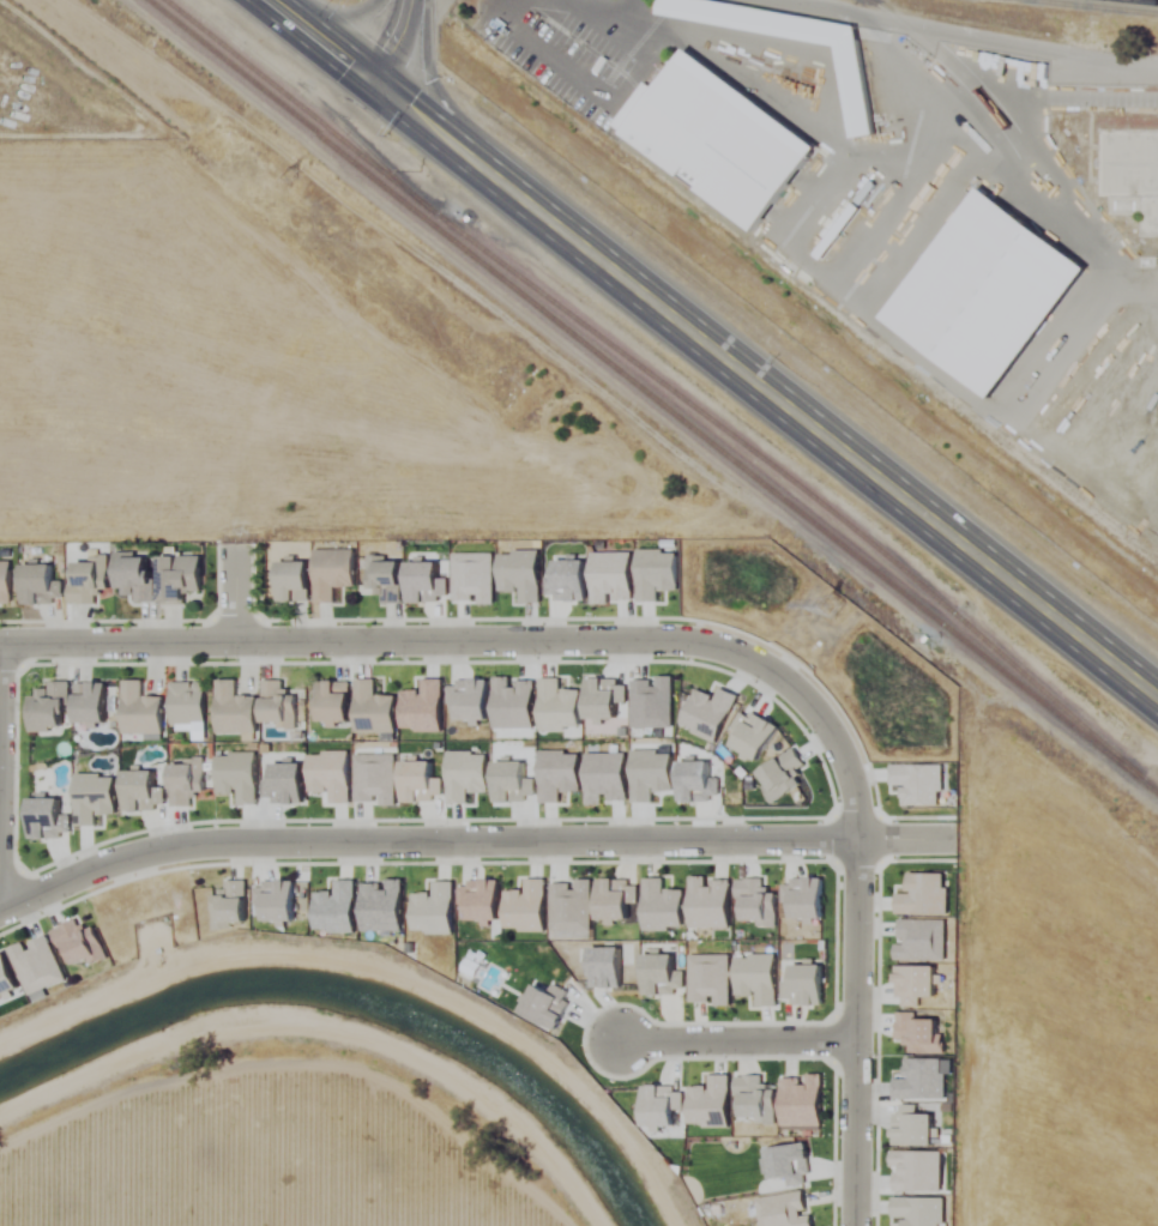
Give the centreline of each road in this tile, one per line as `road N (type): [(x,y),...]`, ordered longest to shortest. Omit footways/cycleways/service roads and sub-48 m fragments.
road 1 (residential): [(854,1225),(855,803),(831,730),(765,666),(687,646),(0,646)]
road 2 (primary): [(369,81),(1157,699)]
road 3 (residential): [(955,845),(157,850),(0,917)]
road 4 (residential): [(620,1043),(856,1044)]
road 5 (residential): [(0,782),(1,646)]
road 6 (primary): [(268,0),(369,81)]

